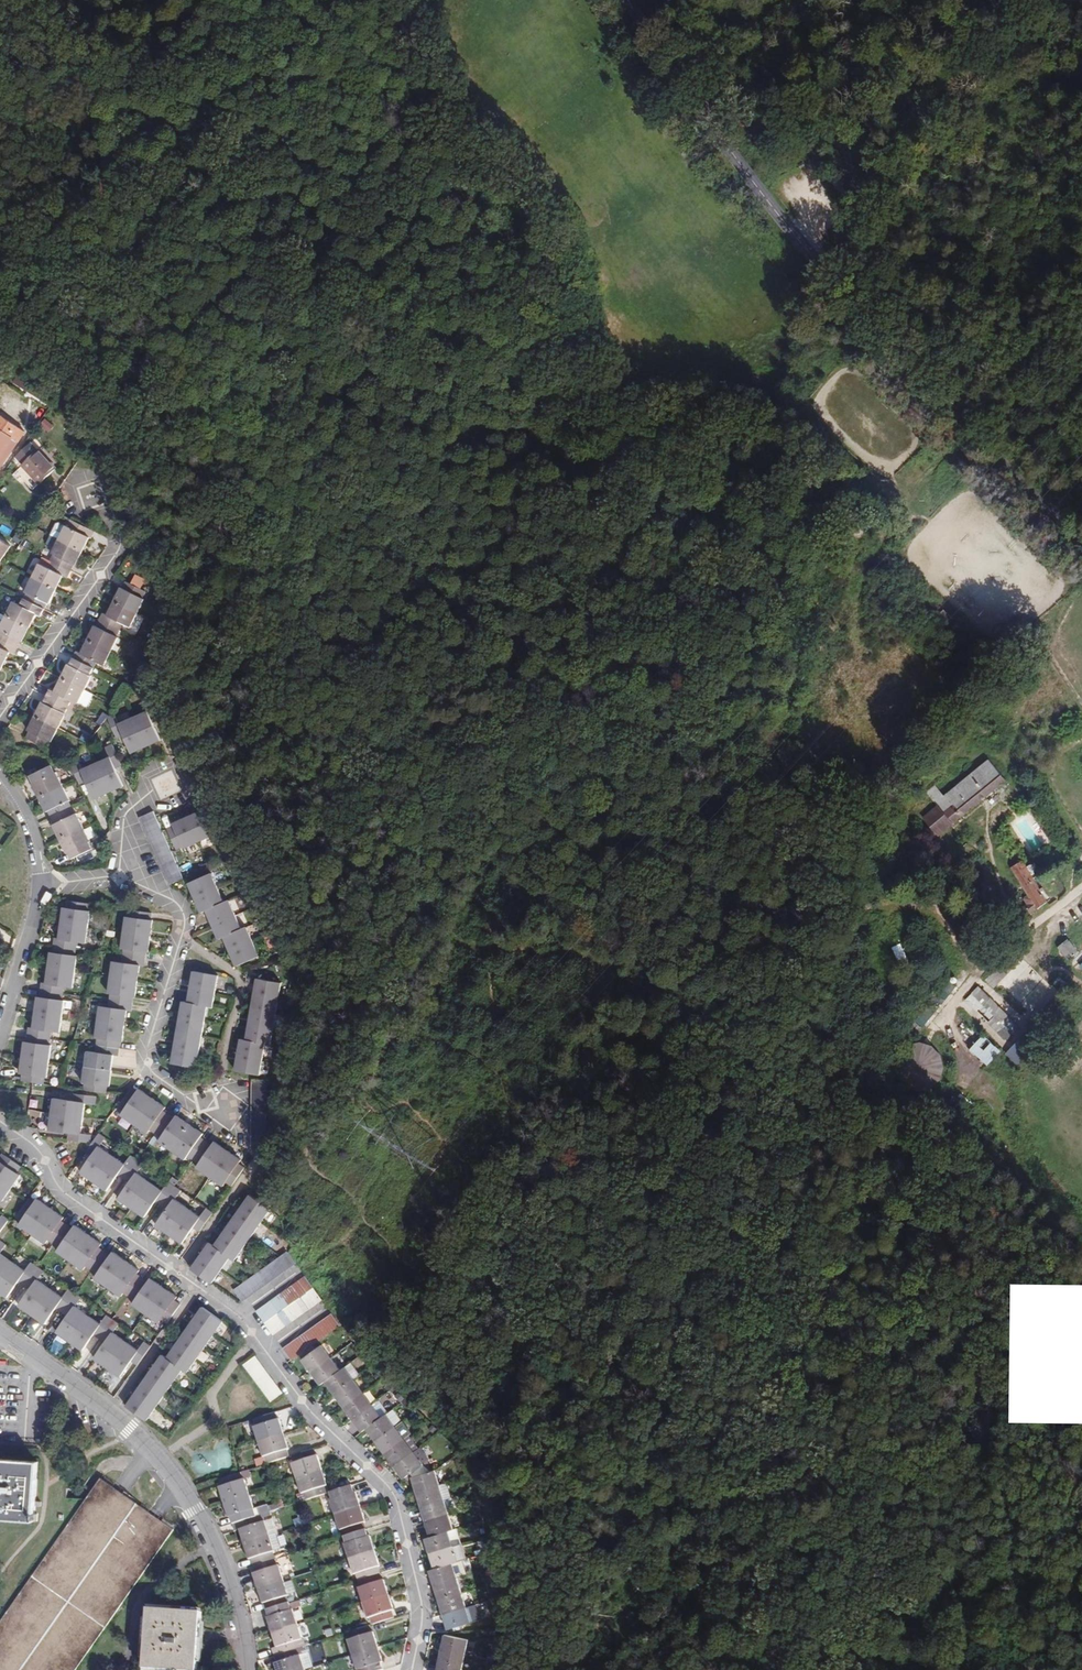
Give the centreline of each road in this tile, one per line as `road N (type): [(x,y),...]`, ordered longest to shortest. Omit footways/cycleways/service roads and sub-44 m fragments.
road 1 (tertiary): [(1081,545),(911,375),(812,260),(700,118),(624,0)]
road 2 (track): [(458,941),(574,953),(649,991),(657,1009),(629,1033),(612,1089),(609,1135),(621,1232),(663,1394)]
road 3 (track): [(657,1009),(726,1018),(767,1013),(790,998),(845,925),(870,906),(932,911),(955,942),(989,957),(1081,888)]
road 4 (residential): [(408,1669),(420,1612),(392,1495),(299,1403),(229,1312),(179,1275)]
road 5 (unclassified): [(243,1669),(225,1578),(159,1462),(84,1396),(0,1339)]
road 6 (track): [(1022,0),(814,263)]
road 7 (residential): [(121,878),(177,903),(185,917),(149,1066),(233,1128)]
road 8 (track): [(685,1669),(711,1549),(690,1446),(663,1394)]
road 9 (residential): [(0,720),(116,559),(122,535),(111,505),(90,495)]
road 10 (residential): [(179,1275),(62,1190),(29,1144),(0,1124)]
road 11 (residential): [(39,887),(0,1036)]
road 12 (residential): [(259,1164),(179,1275)]

